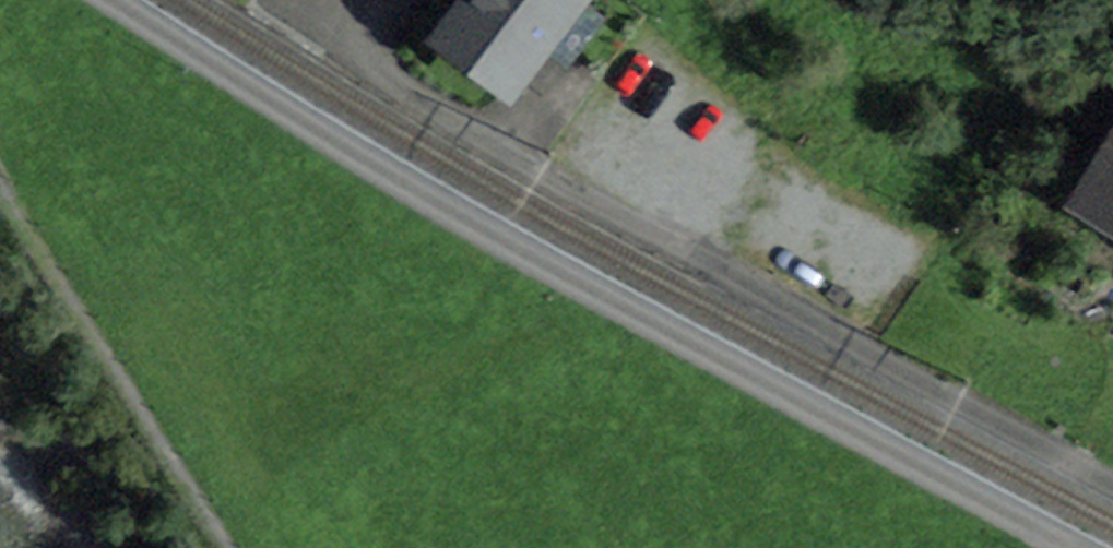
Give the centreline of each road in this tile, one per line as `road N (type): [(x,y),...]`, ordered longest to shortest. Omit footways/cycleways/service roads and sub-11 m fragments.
road 1 (residential): [(1068,547),(472,227),(108,0)]
road 2 (residential): [(273,0),(622,218),(1112,483)]

